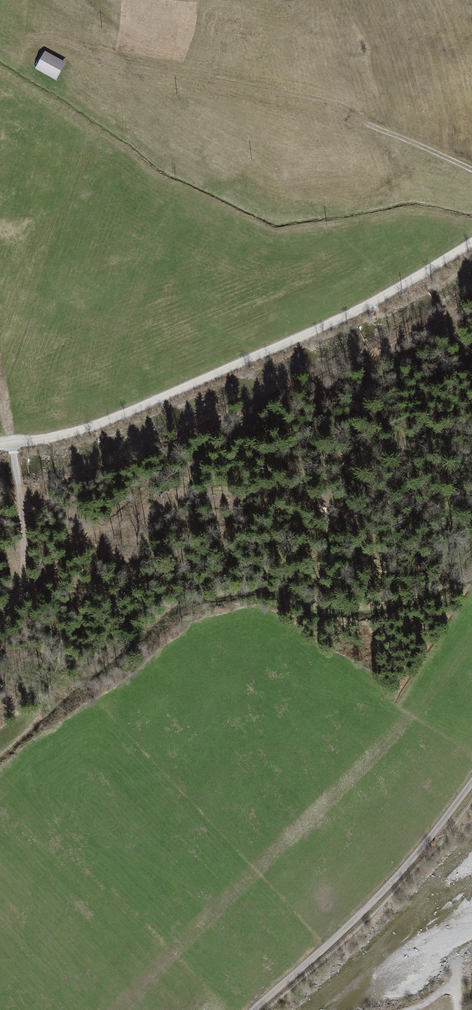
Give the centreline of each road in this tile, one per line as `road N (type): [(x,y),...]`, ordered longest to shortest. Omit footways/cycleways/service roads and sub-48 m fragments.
road 1 (track): [(471,235),(271,350),(88,430),(0,447)]
road 2 (track): [(255,1009),(360,917),(471,785)]
road 3 (track): [(22,495),(21,581),(0,618)]

